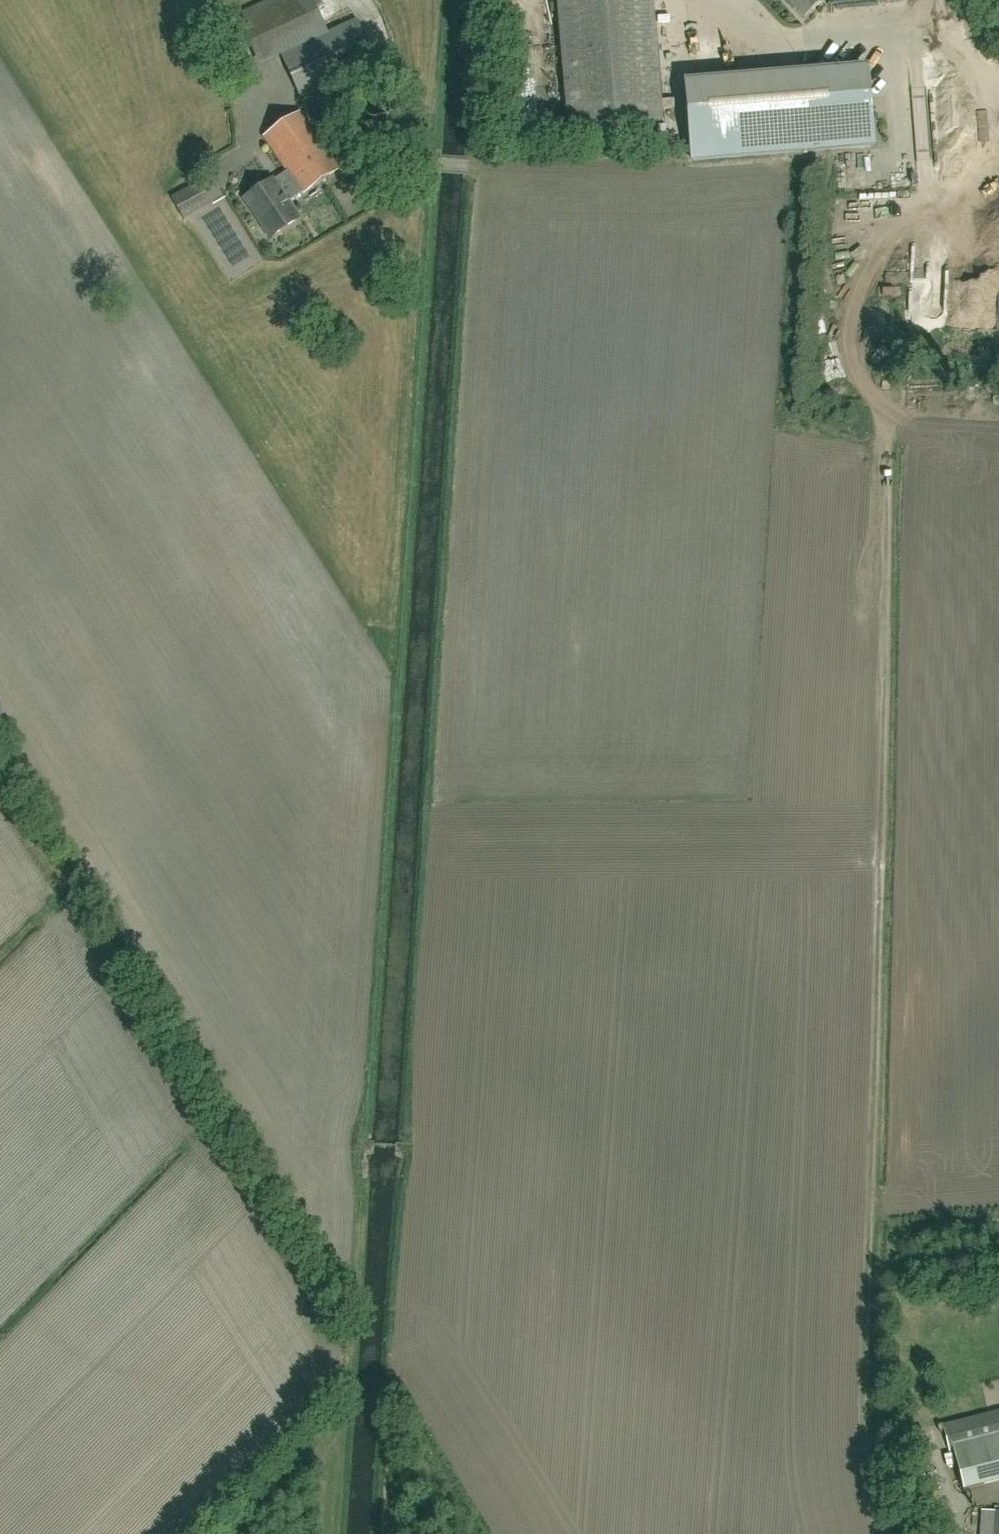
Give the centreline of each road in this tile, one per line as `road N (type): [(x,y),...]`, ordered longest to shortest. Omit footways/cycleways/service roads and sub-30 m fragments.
road 1 (track): [(370,1143),(337,1533)]

